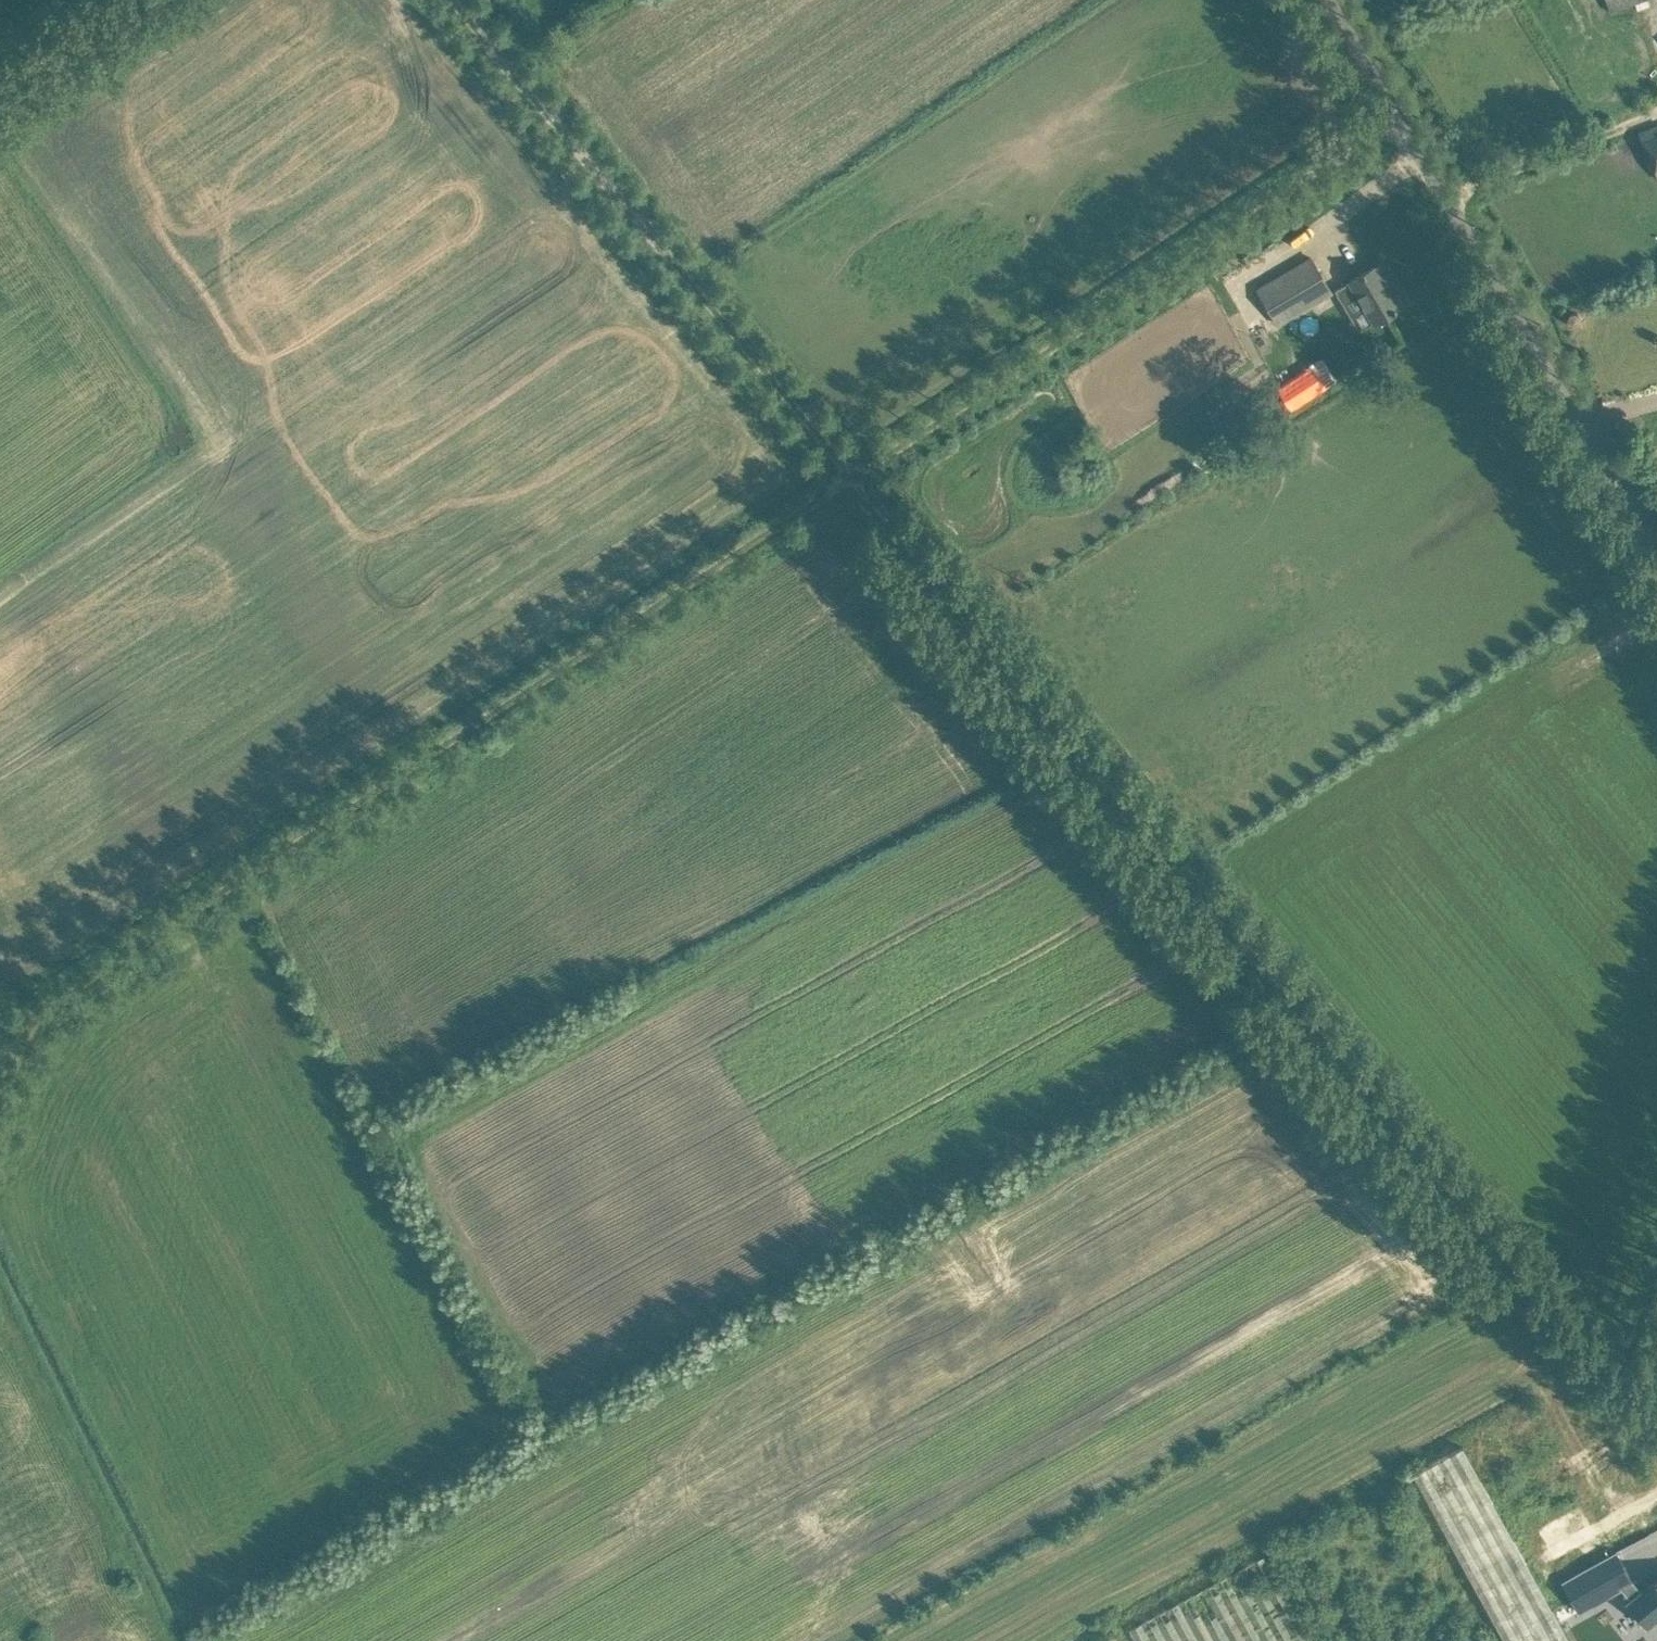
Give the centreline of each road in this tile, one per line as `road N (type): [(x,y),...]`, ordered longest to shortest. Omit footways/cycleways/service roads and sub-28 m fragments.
road 1 (track): [(447,0),(1632,1403)]
road 2 (track): [(0,1027),(840,465)]
road 3 (unclassified): [(1656,561),(1327,0)]
road 4 (track): [(184,1640),(0,1272)]
road 5 (track): [(0,1144),(15,1118),(39,1008)]

